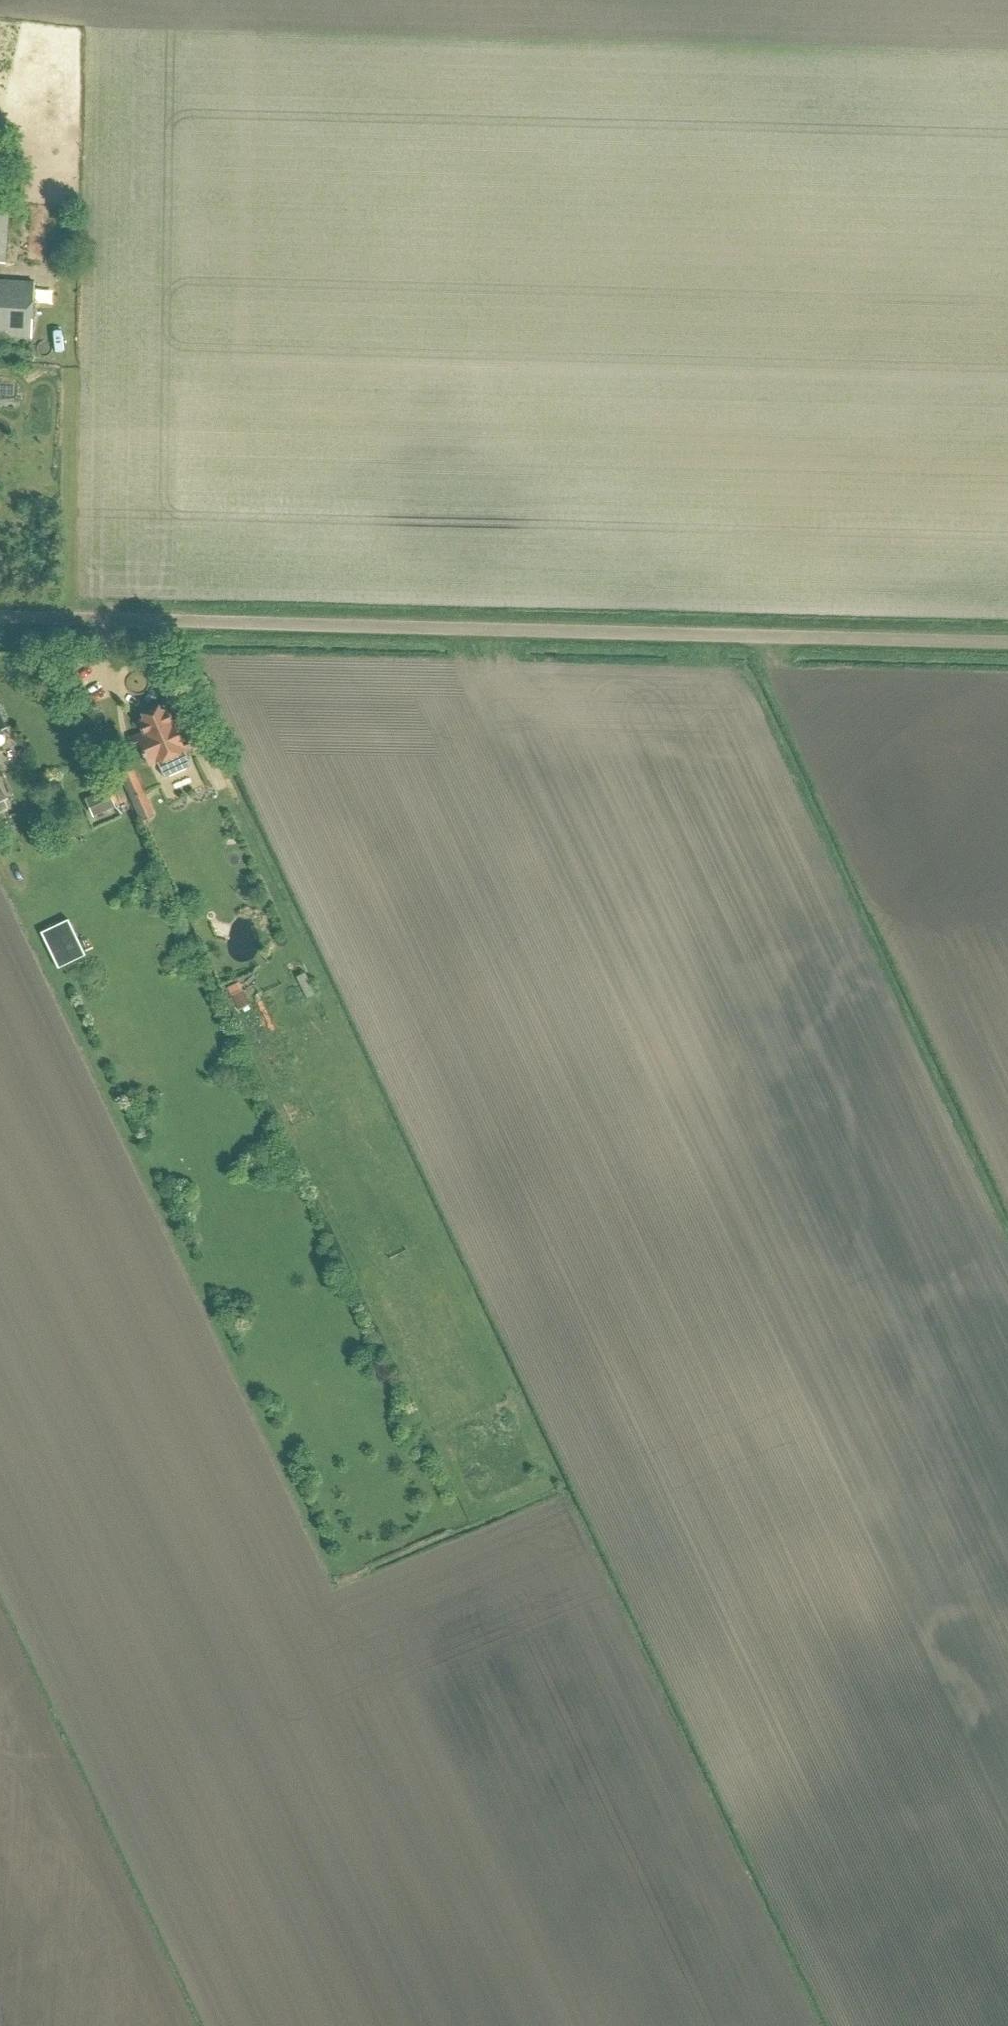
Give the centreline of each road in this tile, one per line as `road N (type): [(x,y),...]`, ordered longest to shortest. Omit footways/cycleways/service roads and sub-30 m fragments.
road 1 (unclassified): [(1007,641),(0,615)]

